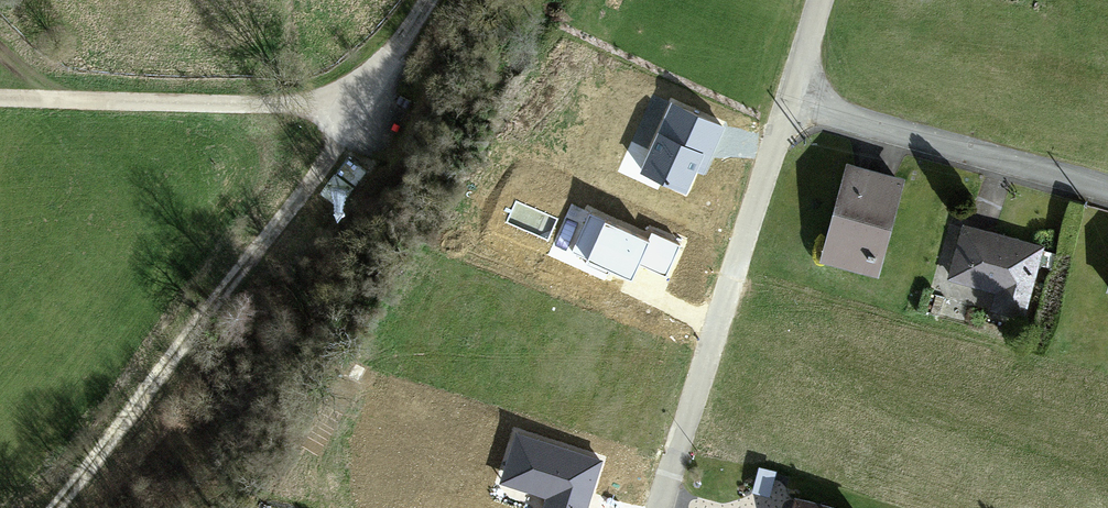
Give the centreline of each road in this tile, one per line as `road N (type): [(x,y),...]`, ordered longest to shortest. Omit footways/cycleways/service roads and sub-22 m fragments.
road 1 (track): [(53,507),(362,104),(0,95)]
road 2 (residential): [(791,99),(660,507)]
road 3 (residential): [(791,99),(1107,185)]
road 4 (residential): [(362,104),(426,0)]

